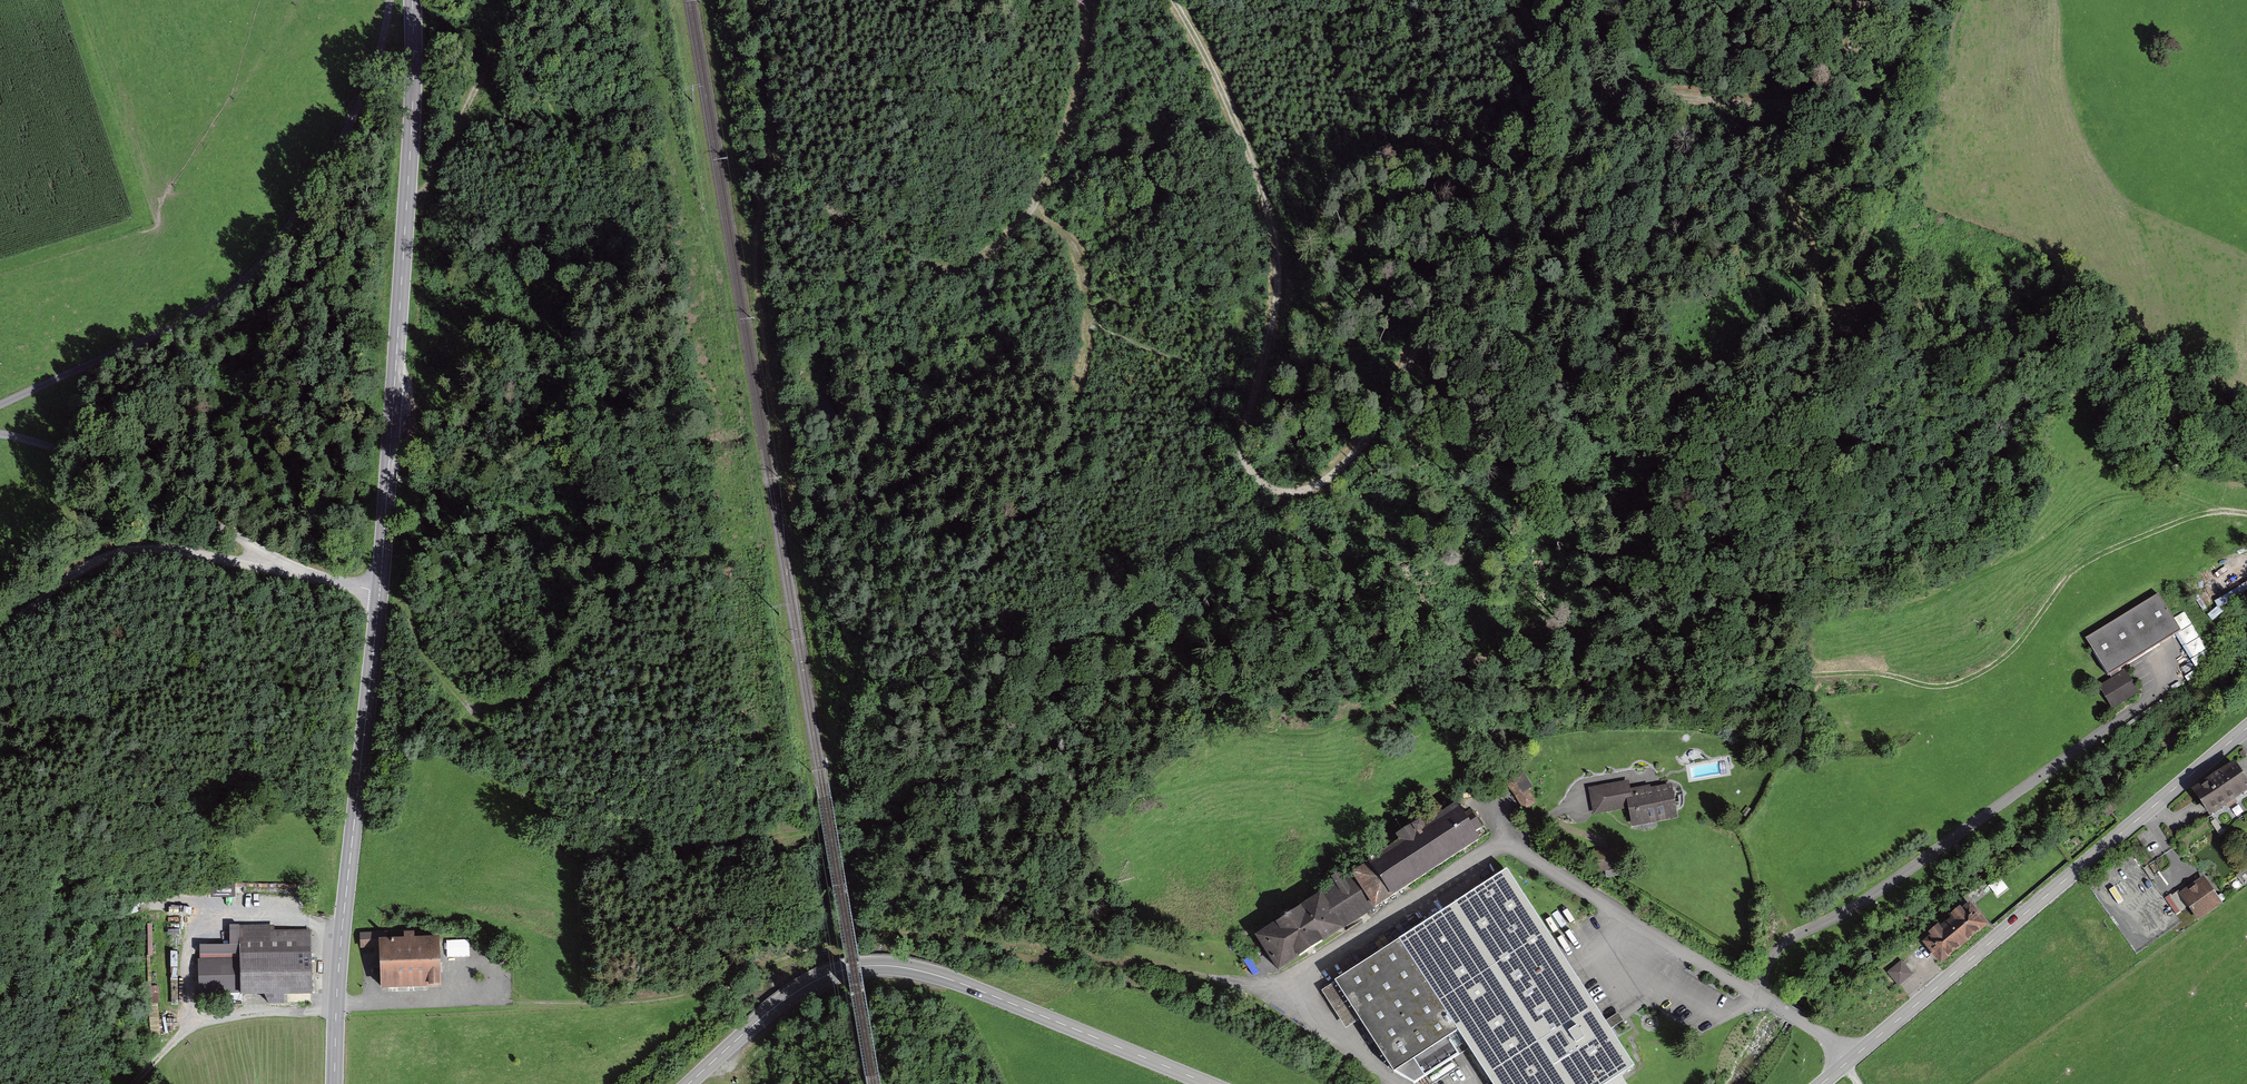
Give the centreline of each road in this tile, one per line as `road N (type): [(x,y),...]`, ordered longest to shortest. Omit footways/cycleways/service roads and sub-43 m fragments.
road 1 (track): [(1254,395),(1244,457),(1253,474),(1280,492),(1308,492),(1360,450),(1381,420),(1515,114),(1533,45),(1607,89),(1705,105),(1778,95),(1830,71),(1856,22),(1857,0)]
road 2 (residential): [(390,0),(360,106),(314,202),(261,272),(126,349),(0,404)]
road 3 (secondary): [(412,0),(411,132),(379,590)]
road 4 (tertiary): [(687,1083),(789,996),(843,970),(887,965),(942,977),(1209,1083)]
road 5 (tertiary): [(1822,1083),(2246,728)]
road 6 (track): [(1811,675),(1869,673),(1949,686),(2009,654),(2063,581),(2094,557),(2197,514),(2246,514)]
road 7 (secondary): [(379,590),(339,962),(334,1083)]
road 8 (track): [(1174,0),(1262,182),(1277,306),(1254,395)]
road 9 (unclassified): [(379,590),(290,566),(117,472),(0,434)]
road 10 (track): [(379,590),(401,596),(425,652),(464,702),(496,710),(541,696),(649,571)]
road 11 (track): [(1092,0),(1083,73),(1032,212),(1078,251),(1088,324)]
road 12 (track): [(791,482),(761,255),(767,162),(777,154)]
road 13 (track): [(0,635),(81,570),(119,553),(175,551),(290,566)]
road 14 (track): [(1032,212),(976,264),(947,271),(906,260),(830,212),(777,154)]
road 15 (track): [(1607,89),(1778,190),(1857,253)]
road 16 (track): [(516,0),(434,176),(423,191),(408,193)]
road 17 (track): [(137,1083),(190,1026),(336,1007)]
road 18 (track): [(715,984),(638,1003),(499,998)]
road 19 (track): [(777,154),(750,0)]

